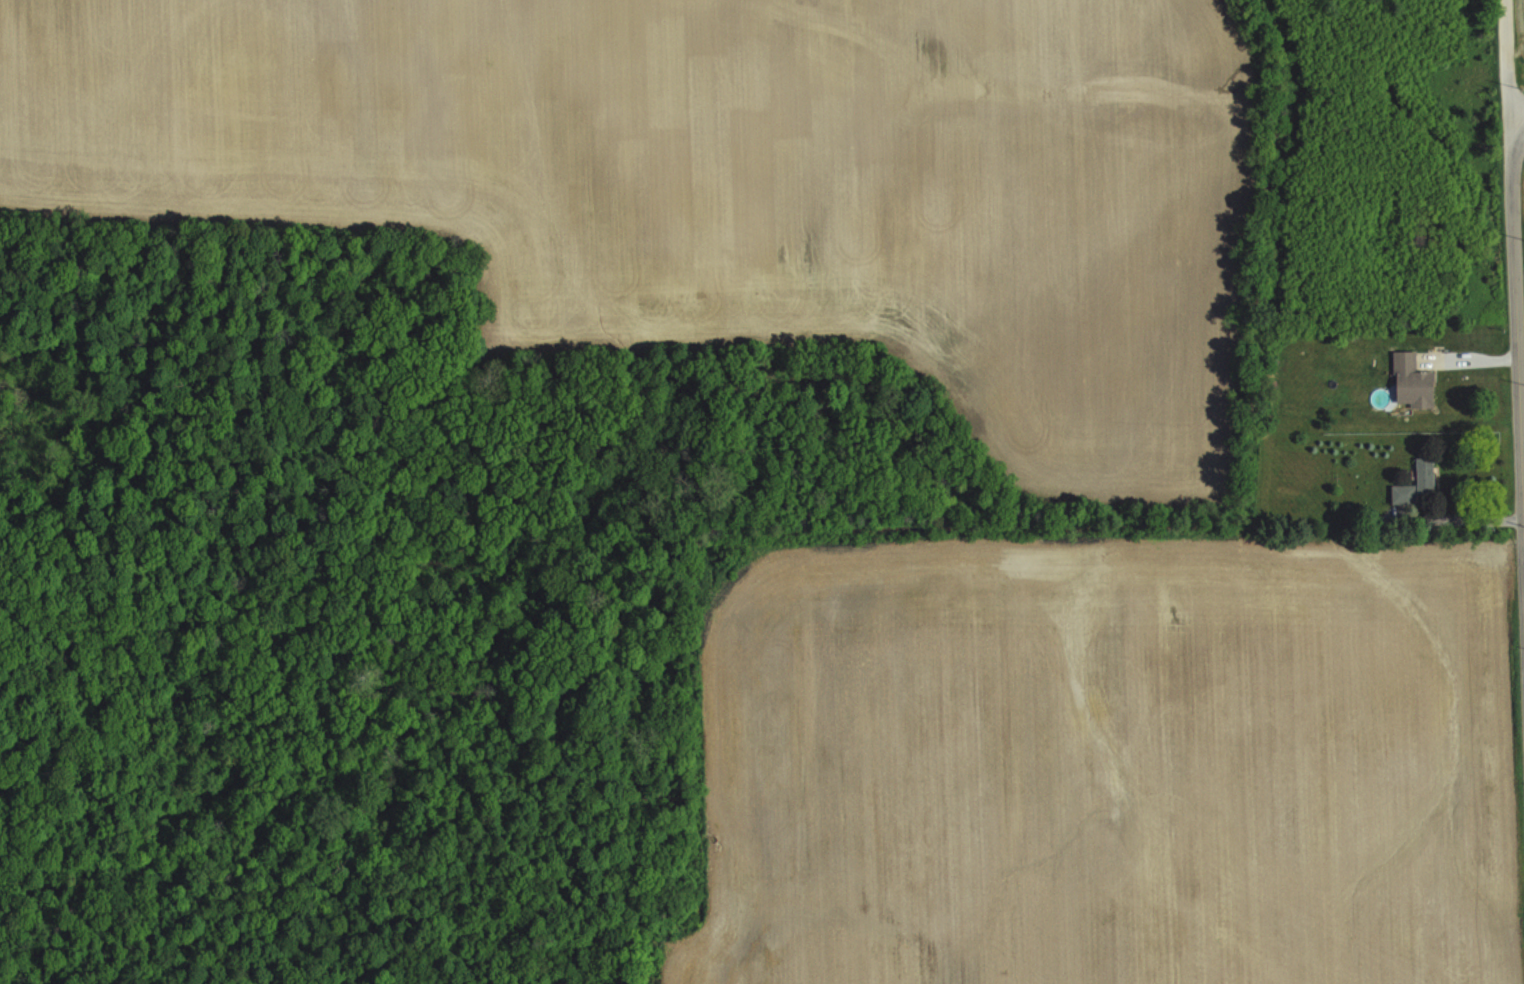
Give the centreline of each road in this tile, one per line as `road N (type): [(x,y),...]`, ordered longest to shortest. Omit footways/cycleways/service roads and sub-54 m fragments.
road 1 (residential): [(1523,496),(1506,0)]

